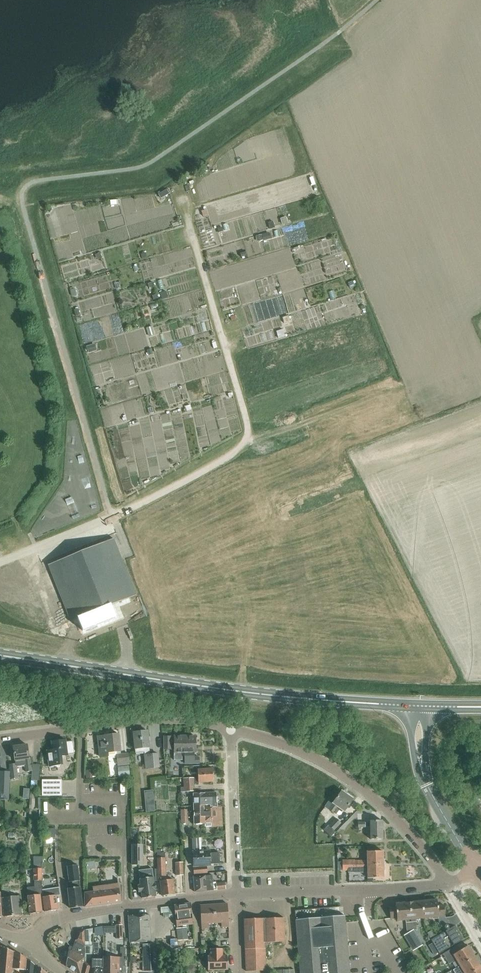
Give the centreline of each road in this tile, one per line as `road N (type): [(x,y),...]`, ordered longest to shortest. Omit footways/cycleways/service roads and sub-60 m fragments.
road 1 (primary): [(410,705),(242,692),(0,655)]
road 2 (track): [(118,514),(217,463),(246,435),(181,196)]
road 3 (residential): [(447,882),(401,824),(346,777),(299,750),(230,729)]
road 4 (residential): [(0,739),(154,719),(230,729)]
road 5 (residential): [(236,893),(447,882)]
road 6 (unclassified): [(28,946),(58,918),(190,898)]
road 7 (residential): [(236,893),(230,729)]
road 8 (unclassified): [(0,562),(118,514)]

